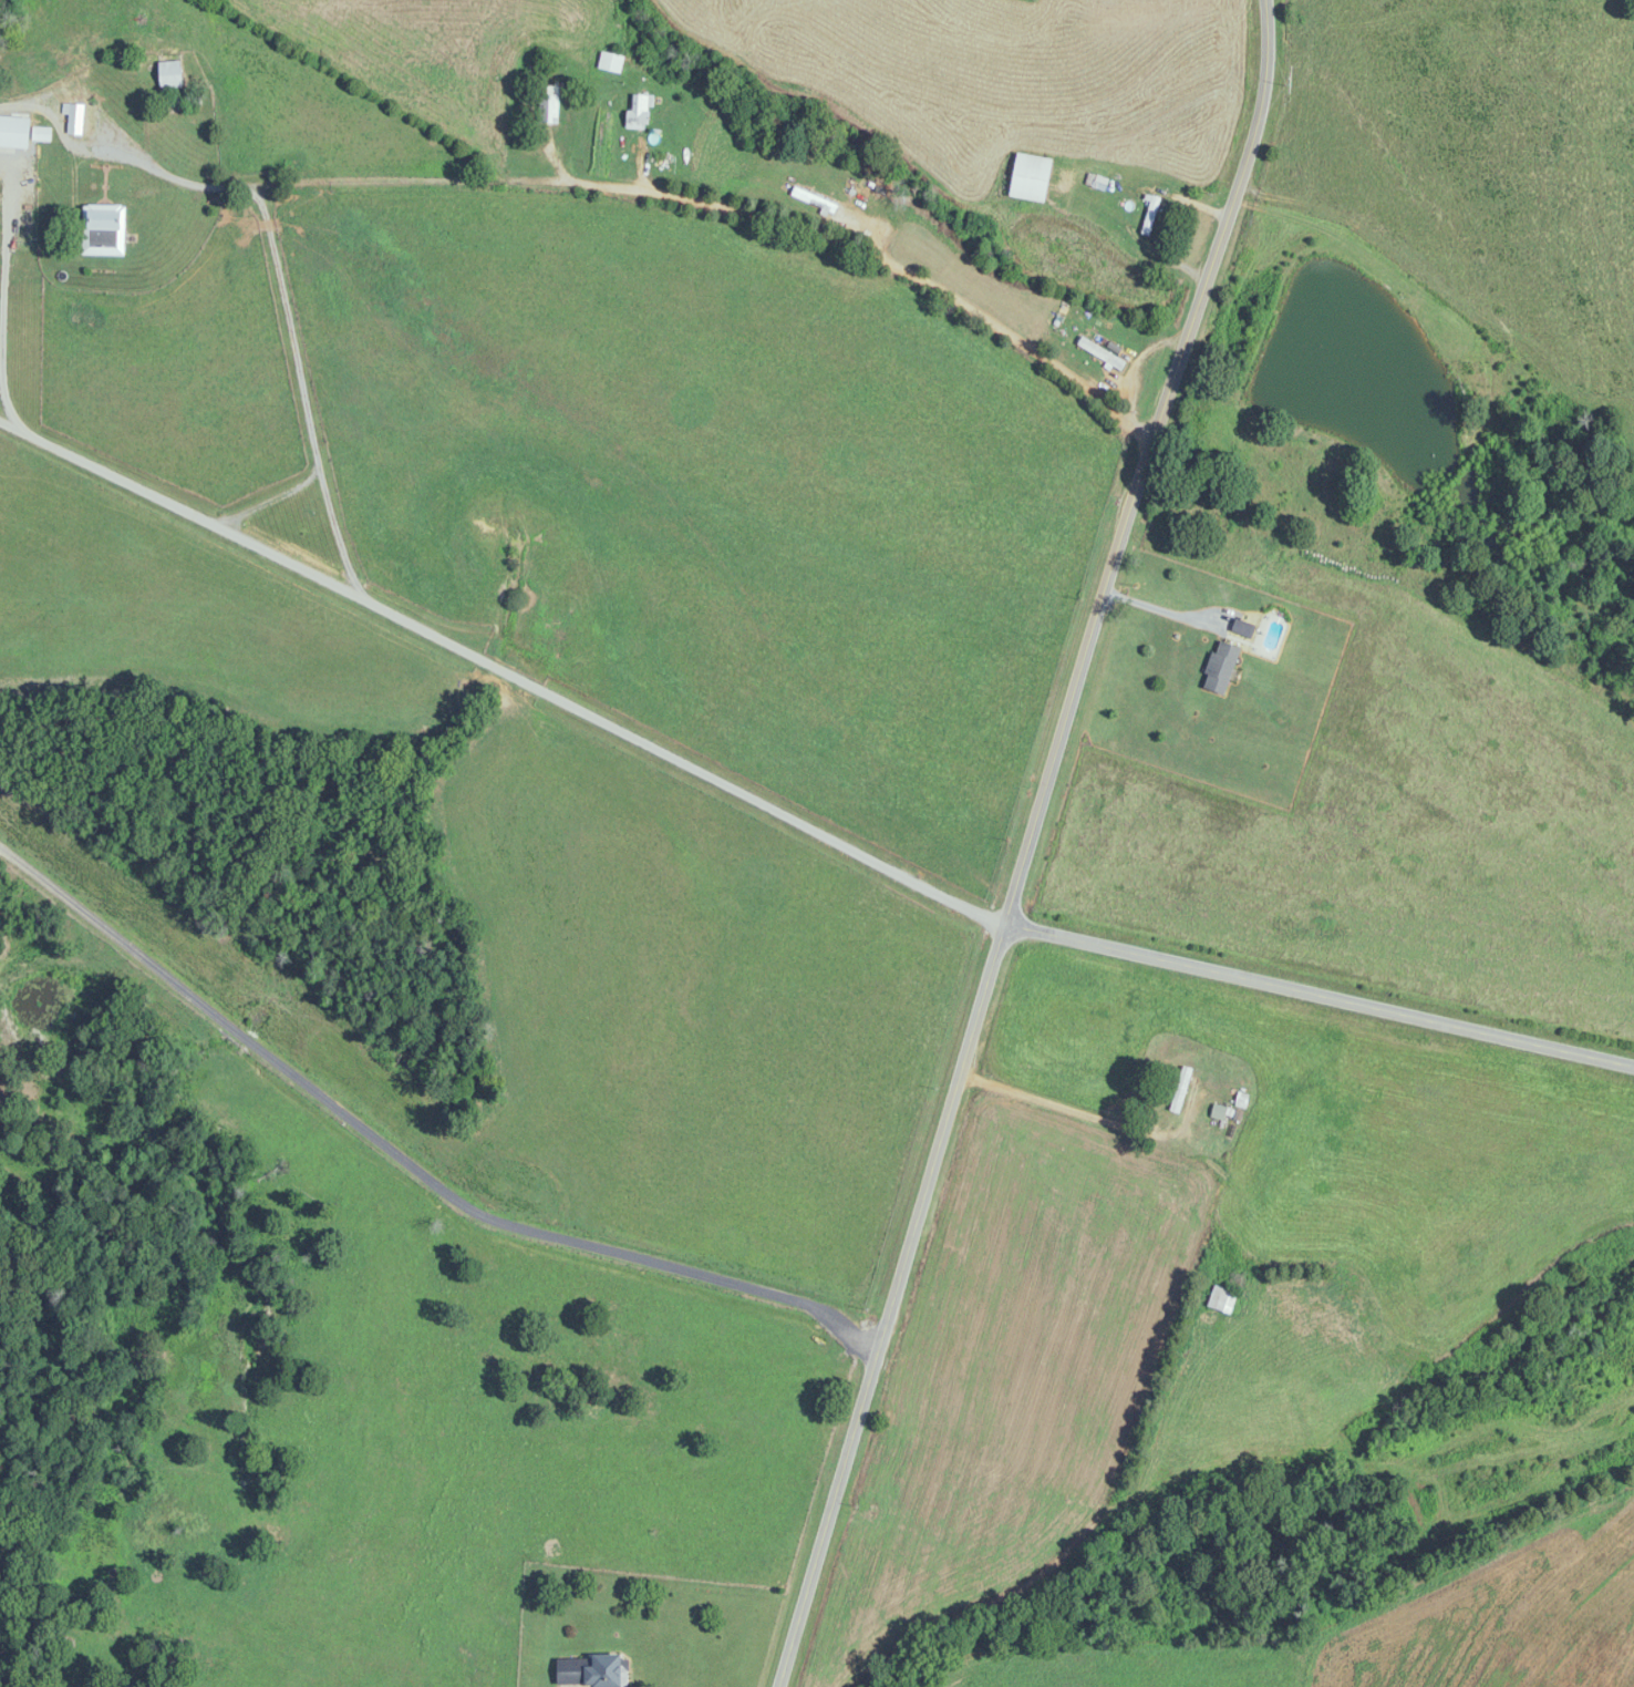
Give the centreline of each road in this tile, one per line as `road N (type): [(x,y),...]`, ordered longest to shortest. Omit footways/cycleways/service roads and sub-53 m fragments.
road 1 (residential): [(775,1686),(1094,588),(1241,165),(1260,78),(1261,0)]
road 2 (residential): [(1145,424),(916,276),(847,243),(673,194),(442,175),(198,184),(86,145)]
road 3 (residential): [(1633,1064),(994,920)]

